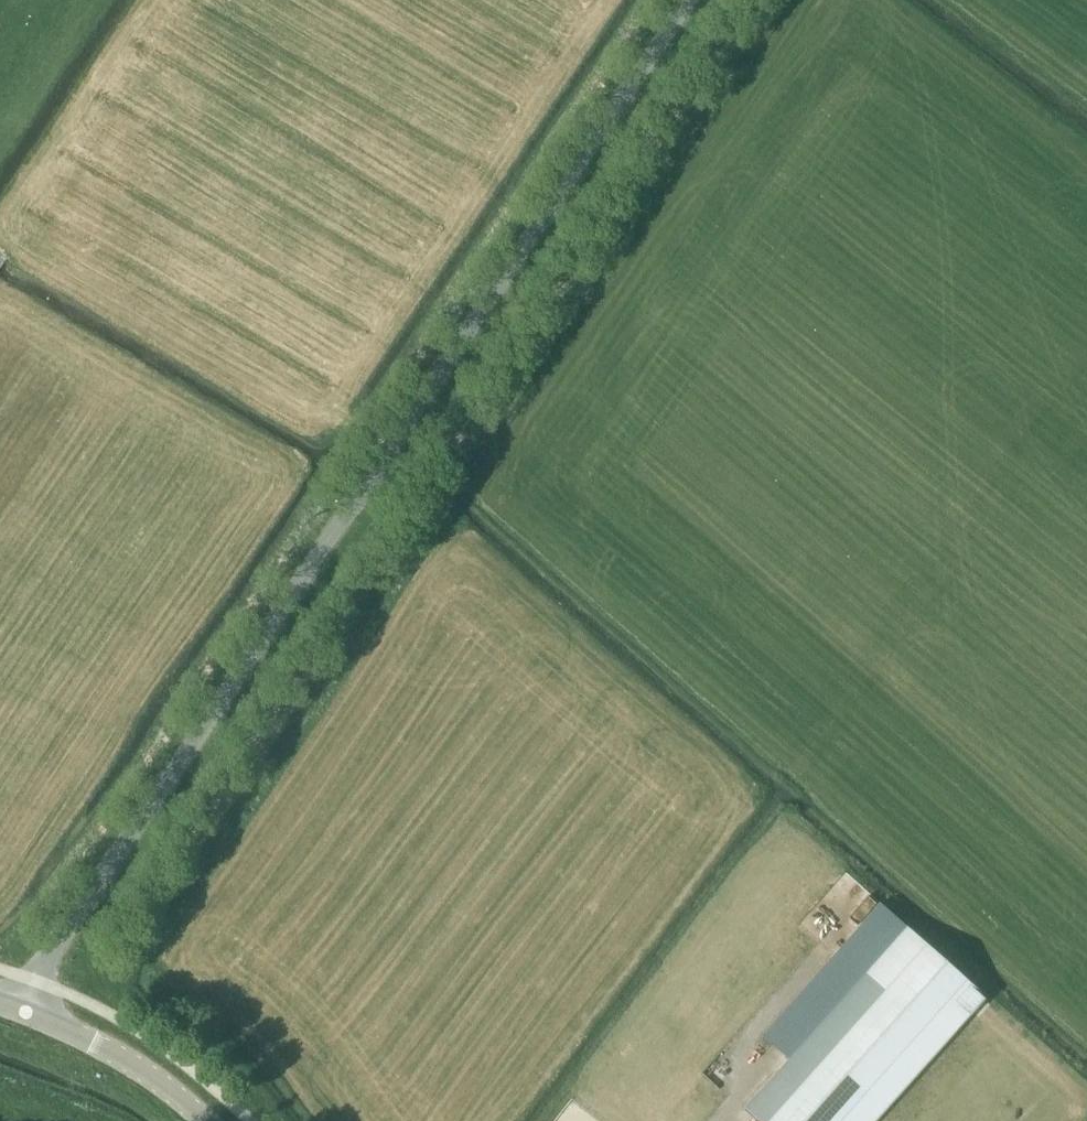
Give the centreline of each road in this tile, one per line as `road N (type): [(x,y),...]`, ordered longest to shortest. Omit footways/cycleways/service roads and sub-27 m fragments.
road 1 (unclassified): [(23,1009),(62,934),(688,0)]
road 2 (tertiary): [(212,1120),(113,1050),(23,1009)]

